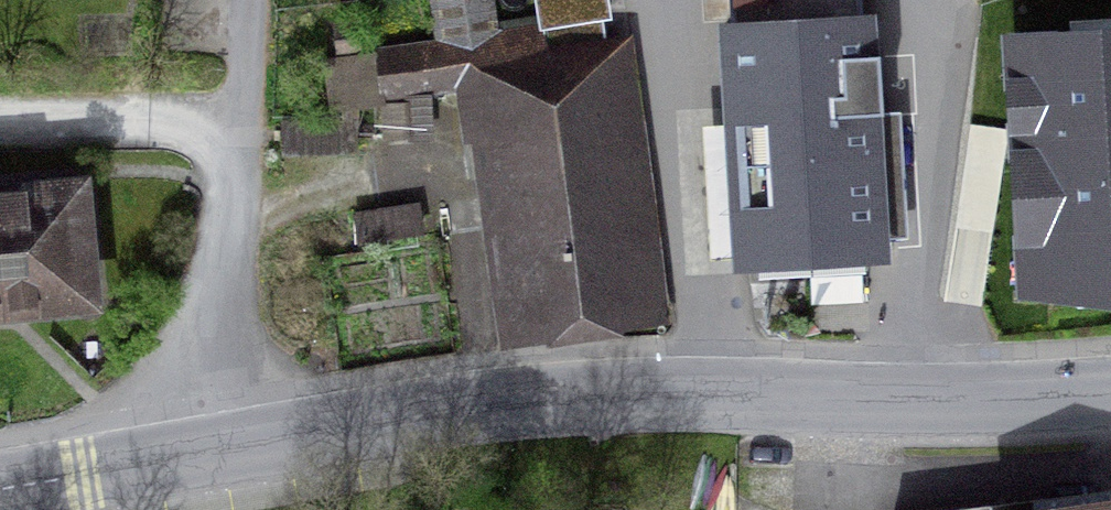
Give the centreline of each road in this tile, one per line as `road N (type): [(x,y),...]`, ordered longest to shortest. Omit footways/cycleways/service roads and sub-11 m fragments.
road 1 (unclassified): [(1110,383),(470,418),(199,455)]
road 2 (residential): [(199,455),(234,0)]
road 3 (unclassified): [(199,455),(0,487)]

